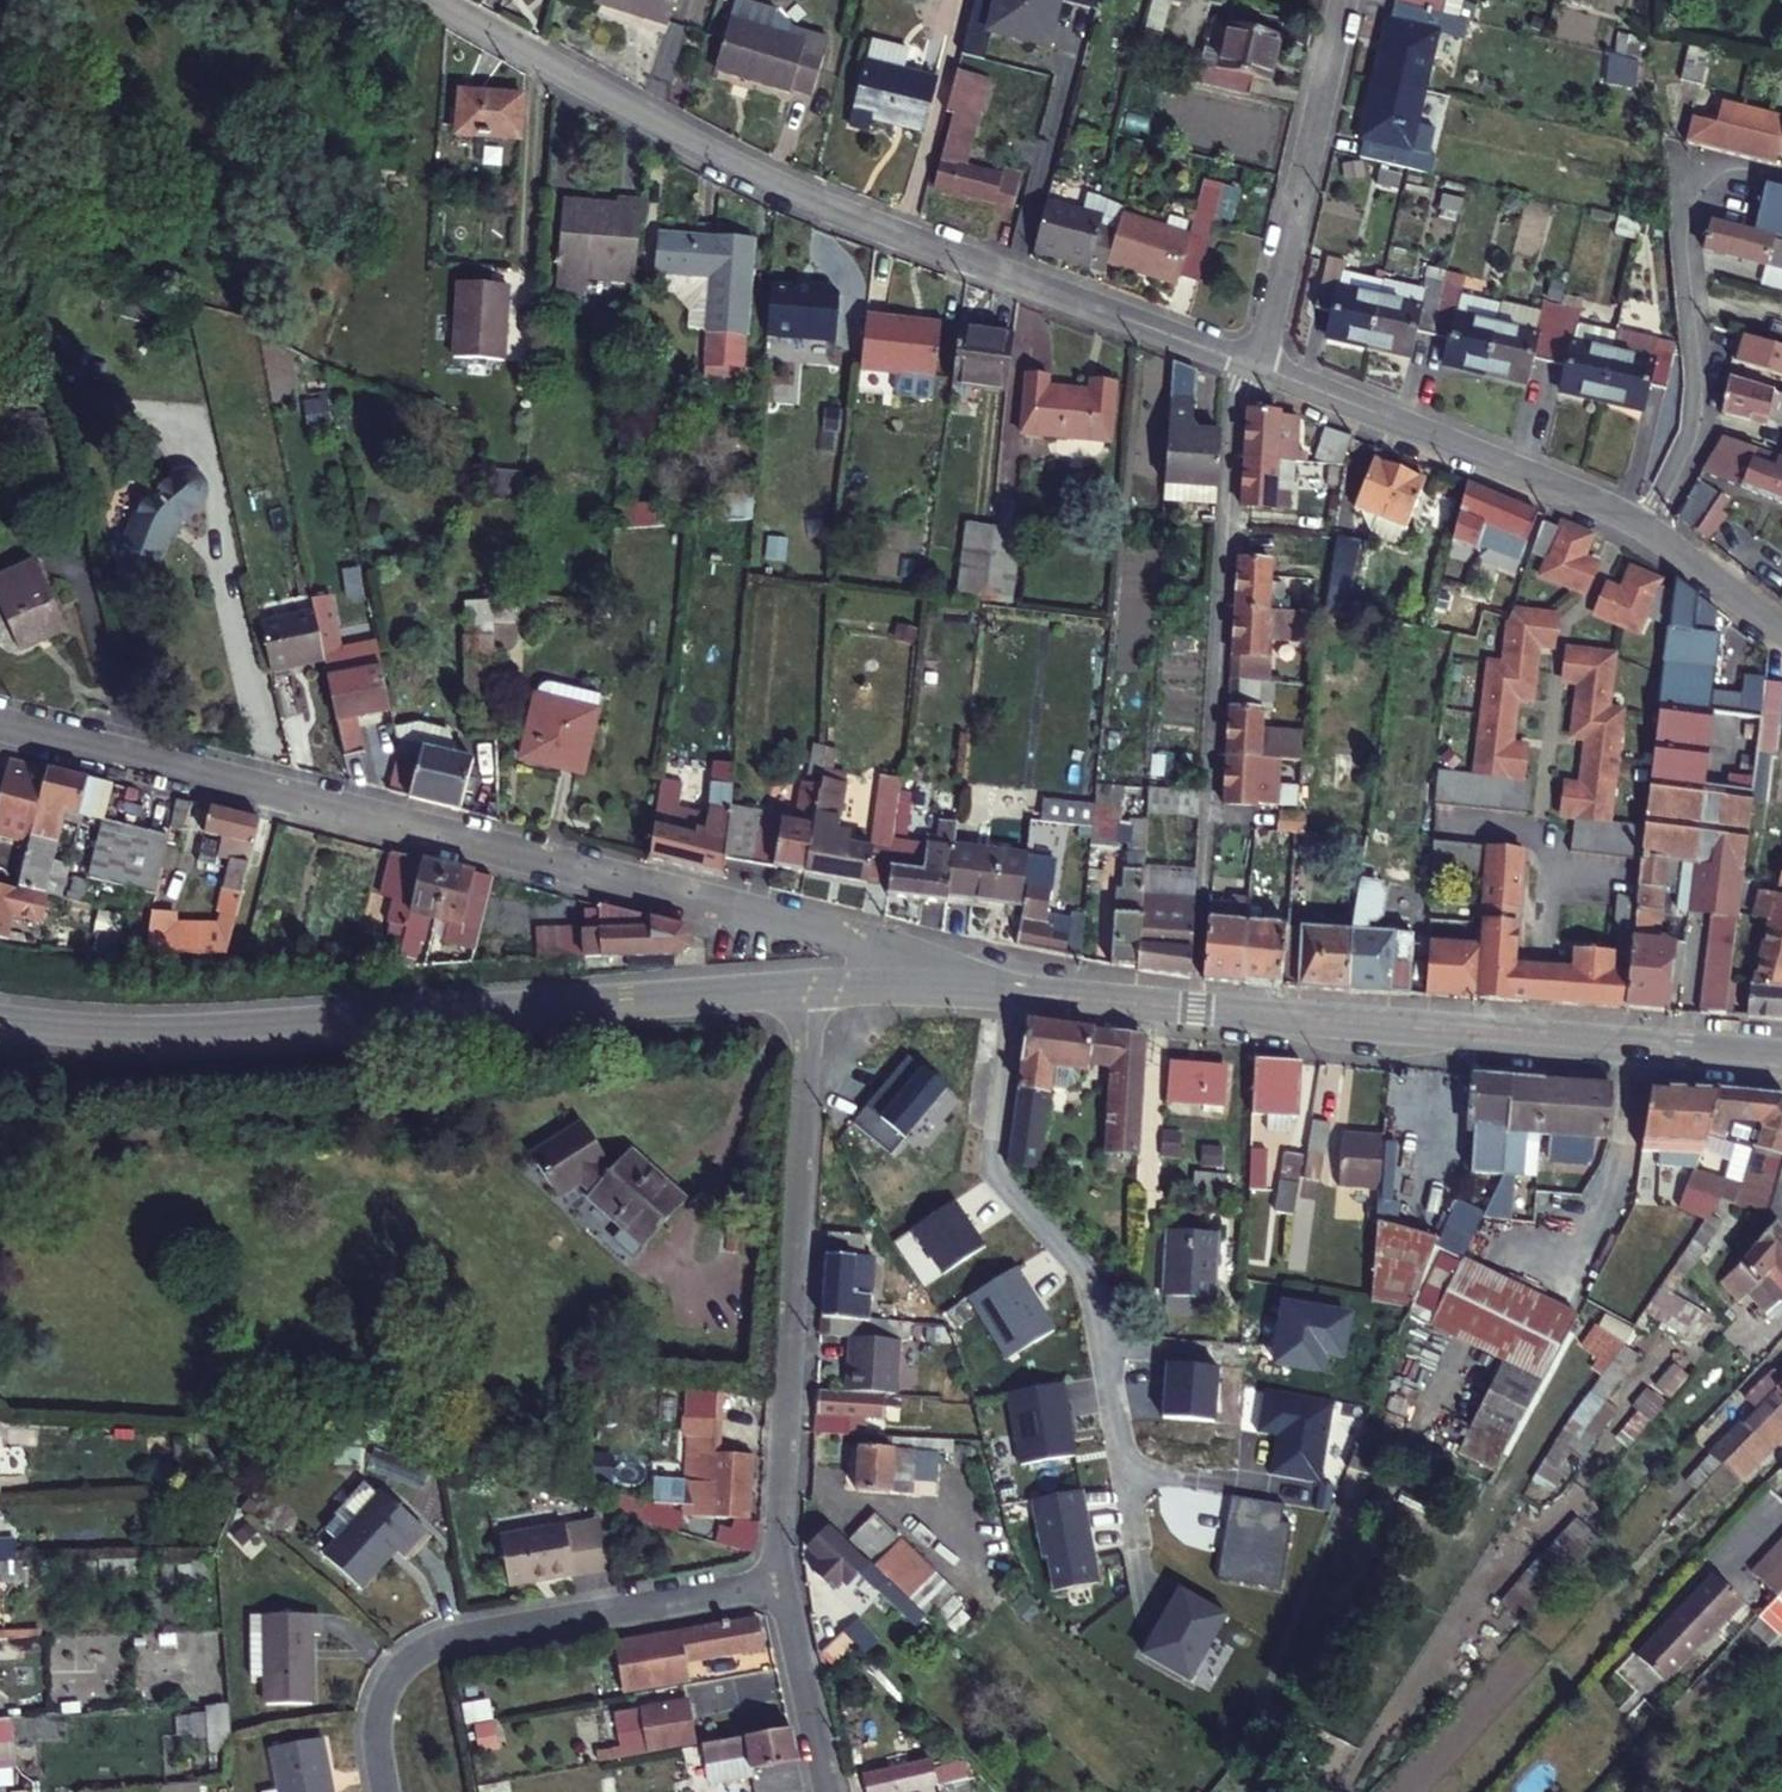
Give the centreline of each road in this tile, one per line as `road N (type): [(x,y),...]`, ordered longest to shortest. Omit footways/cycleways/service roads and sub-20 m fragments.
road 1 (residential): [(940,987),(925,964),(885,948),(0,728)]
road 2 (residential): [(1251,365),(842,213),(687,140),(437,0)]
road 3 (tertiary): [(0,1024),(83,1035),(205,1037),(806,987)]
road 4 (tertiary): [(1781,1056),(1014,994)]
road 5 (residential): [(806,987),(781,1579)]
road 6 (residential): [(781,1579),(463,1633),(425,1652),(397,1677),(383,1703),(378,1735),(388,1791)]
road 7 (residential): [(1251,365),(1239,387),(1206,841)]
road 8 (residential): [(1644,529),(1697,403),(1684,215),(1732,163),(1781,177)]
road 9 (residential): [(1644,529),(1616,509),(1251,365)]
road 10 (residential): [(1251,365),(1341,0)]
road 11 (residential): [(781,1579),(827,1791)]
road 12 (residential): [(1781,629),(1644,529)]
road 13 (tertiary): [(806,987),(940,987)]

